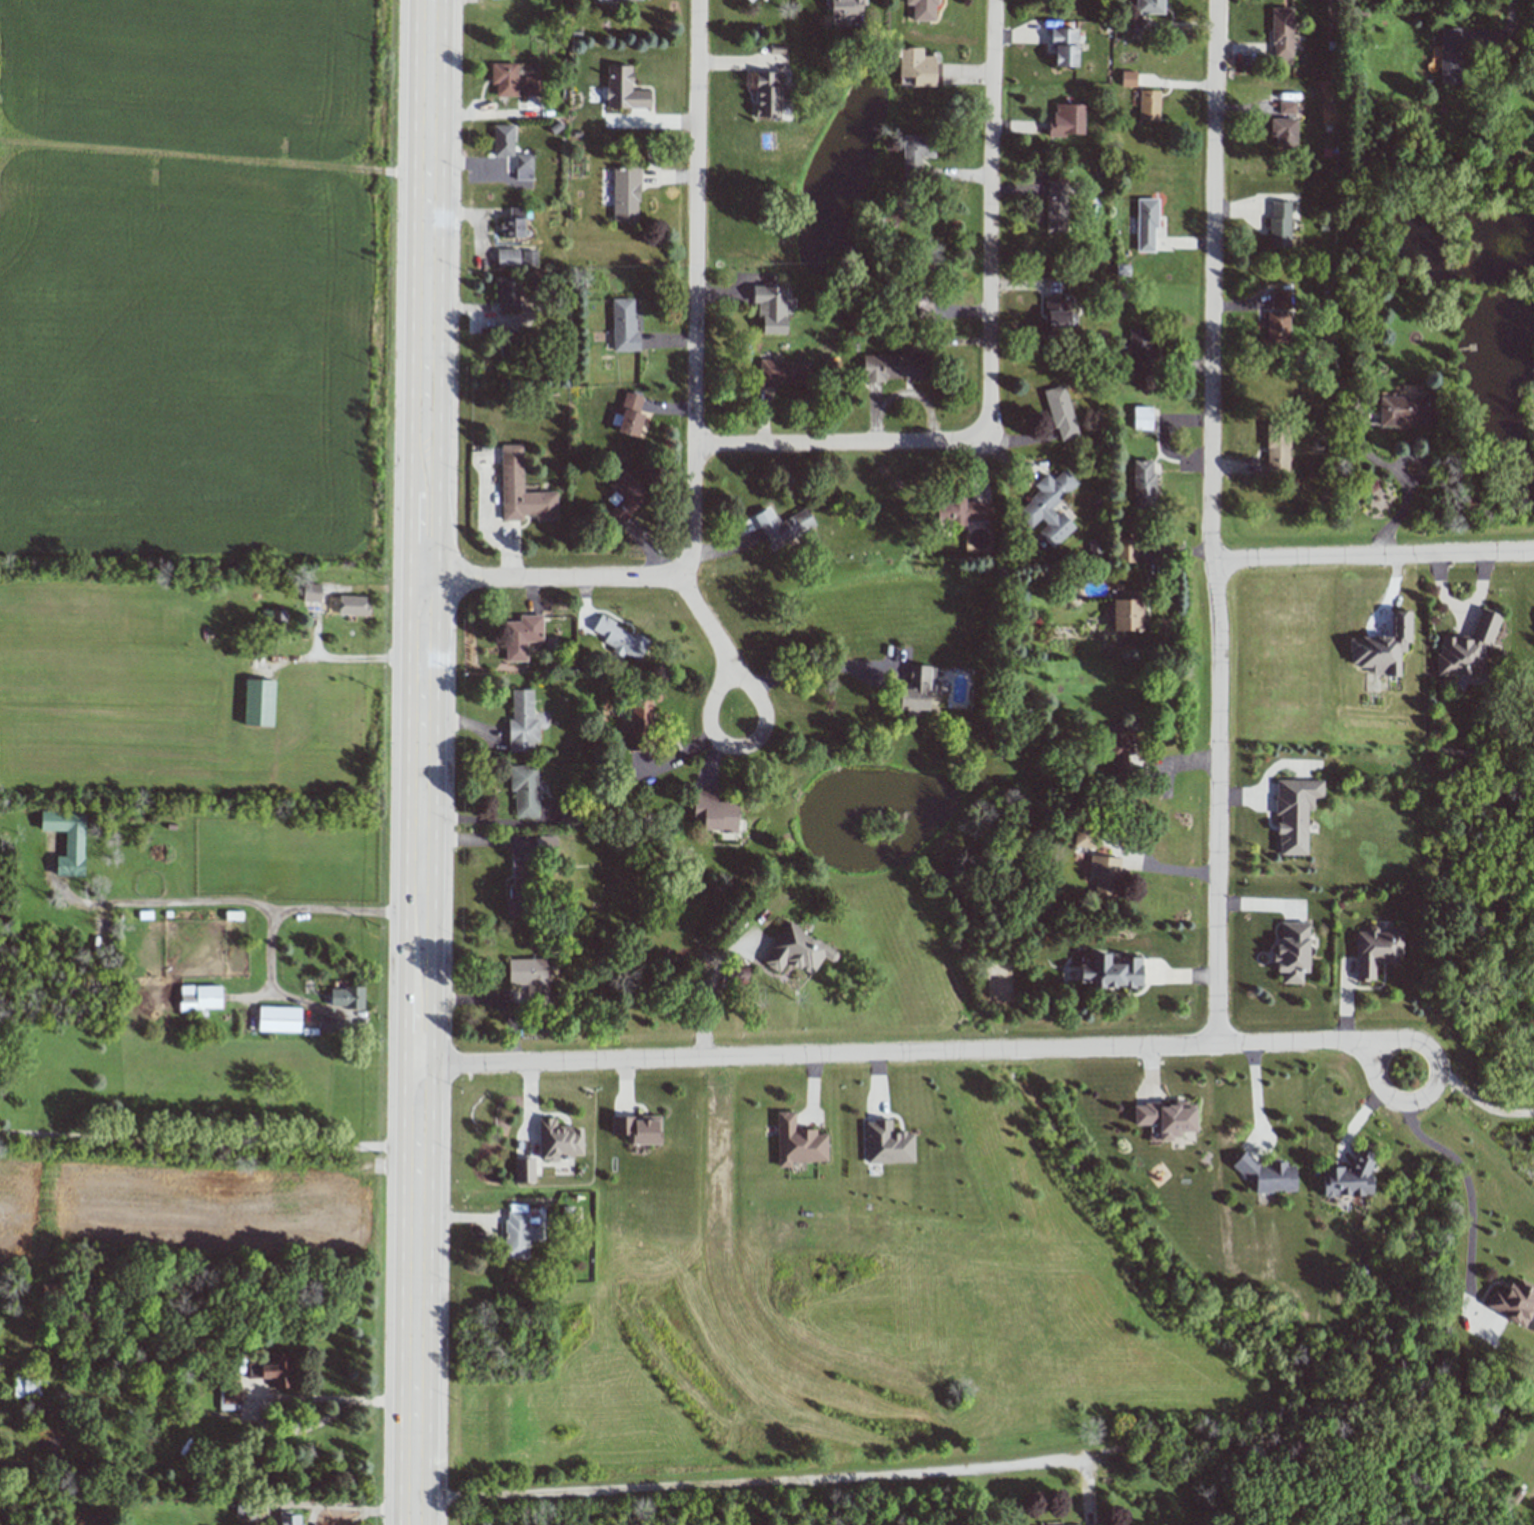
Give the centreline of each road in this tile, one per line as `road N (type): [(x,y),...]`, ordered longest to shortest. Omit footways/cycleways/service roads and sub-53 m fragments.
road 1 (primary): [(418,1054),(430,0)]
road 2 (residential): [(1214,1042),(1211,0)]
road 3 (residential): [(1378,1047),(1339,1040),(418,1054)]
road 4 (residential): [(675,575),(693,574),(699,0)]
road 5 (primary): [(414,1524),(418,1054)]
road 6 (residential): [(989,439),(993,0)]
road 7 (residential): [(1213,563),(1533,554)]
road 8 (residential): [(989,439),(694,447)]
road 9 (residential): [(675,575),(423,581)]
road 10 (residential): [(1431,1090),(1438,1068),(1424,1040),(1404,1034),(1378,1047),(1372,1081),(1388,1099),(1411,1102),(1431,1090)]
road 11 (residential): [(1510,183),(1513,0)]
road 12 (residential): [(675,575),(732,669),(738,720)]

